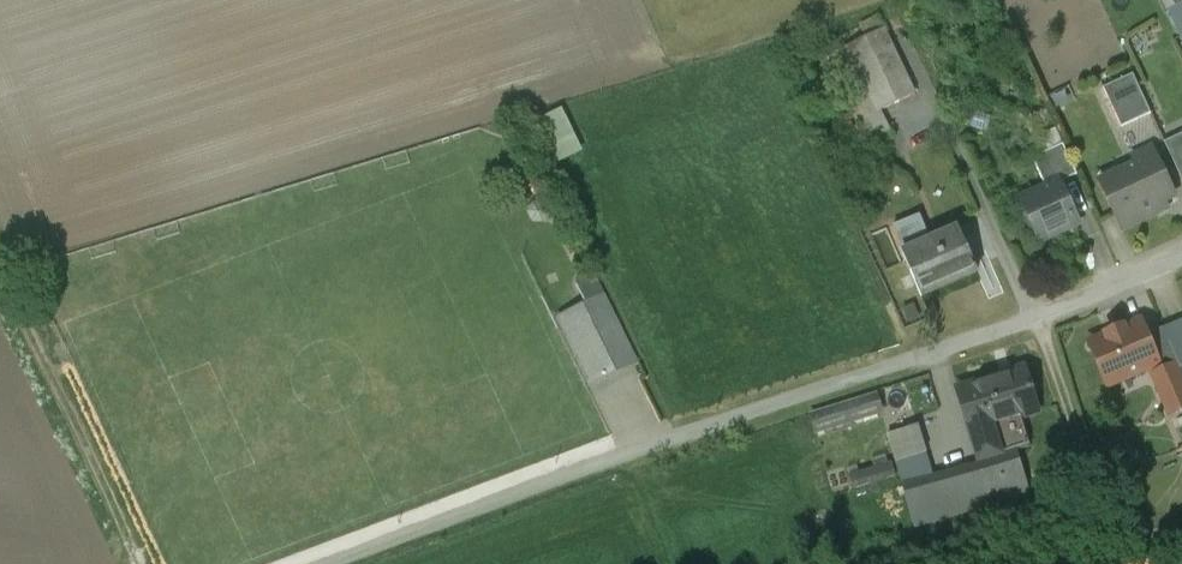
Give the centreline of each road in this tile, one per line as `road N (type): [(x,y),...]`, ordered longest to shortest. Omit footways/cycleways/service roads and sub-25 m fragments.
road 1 (unclassified): [(1181,255),(1034,317),(586,462),(328,563)]
road 2 (track): [(133,563),(0,267)]
road 3 (track): [(1038,316),(1096,497)]

